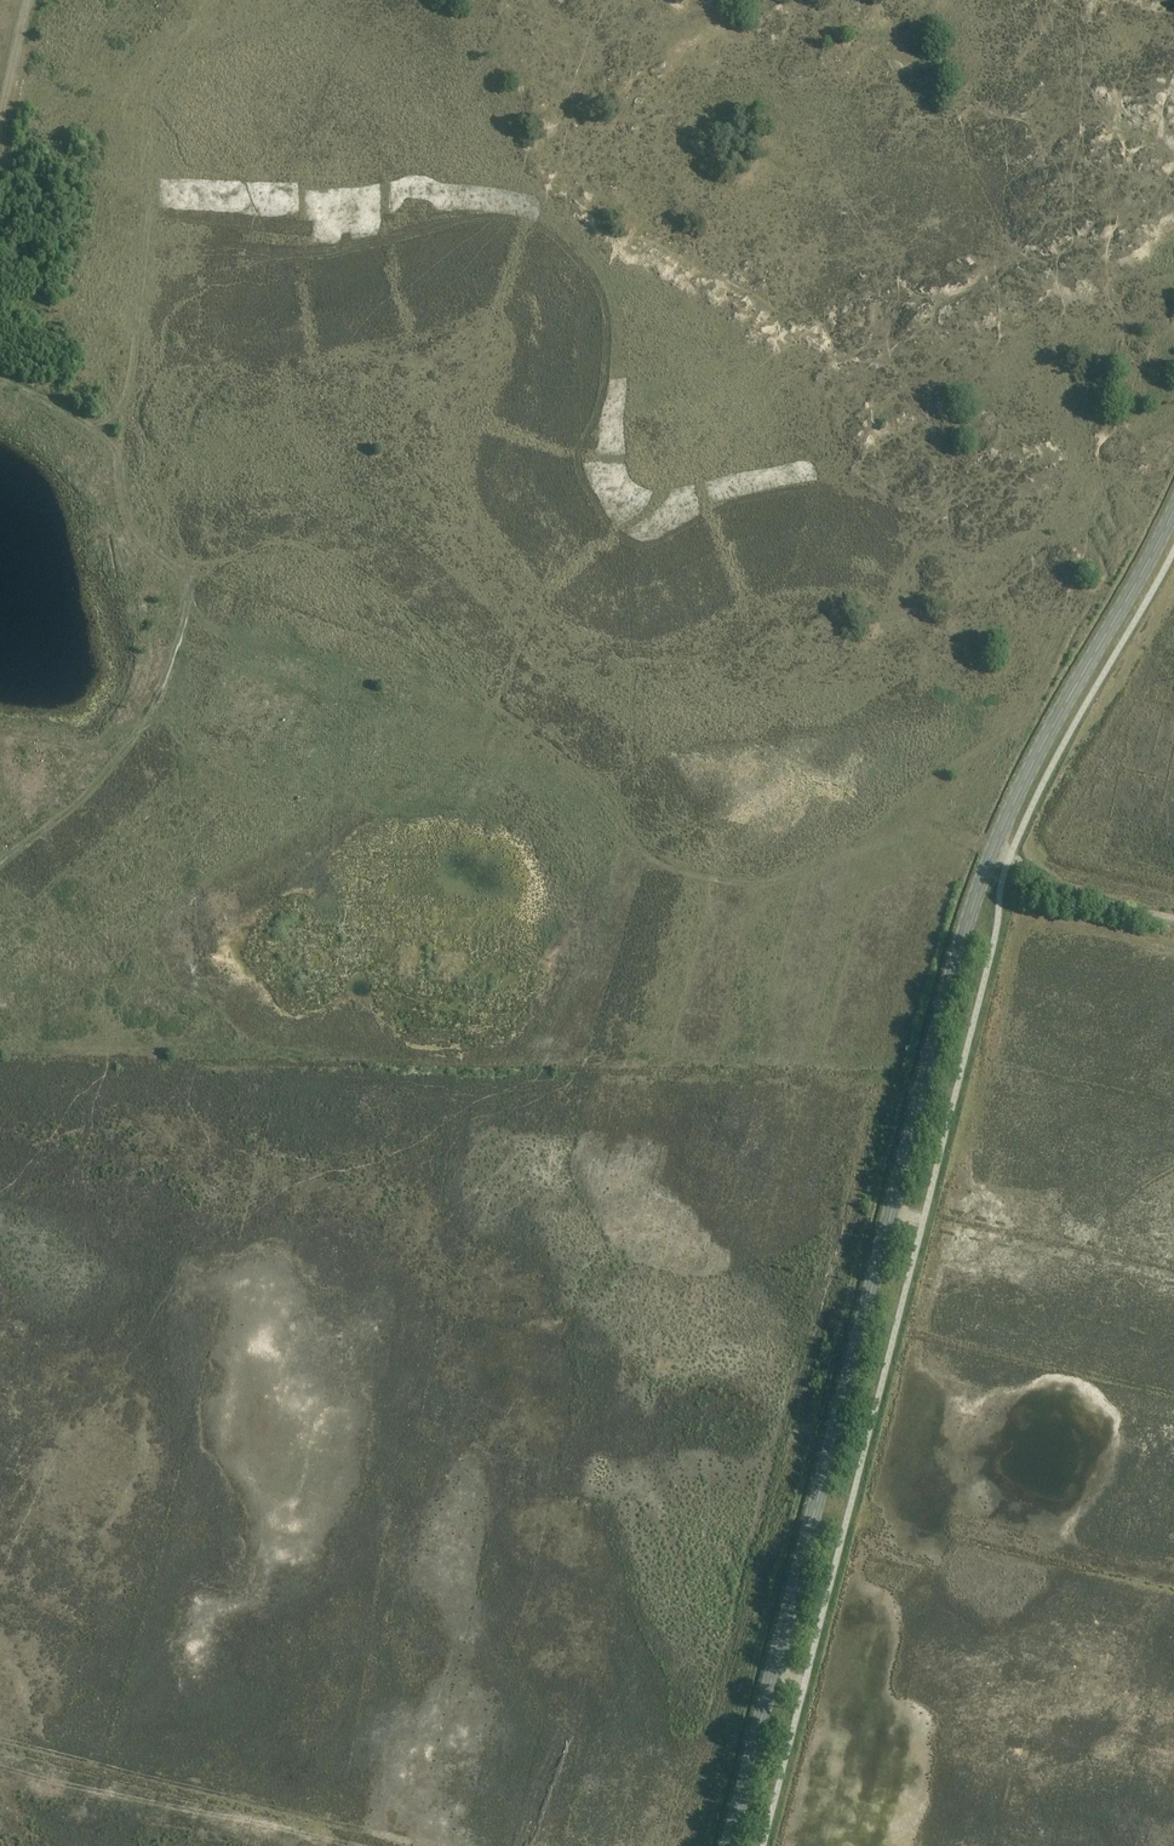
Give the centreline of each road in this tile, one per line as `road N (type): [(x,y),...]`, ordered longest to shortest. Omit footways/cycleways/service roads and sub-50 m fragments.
road 1 (primary): [(729,1845),(985,867),(1054,720),(1173,510)]
road 2 (track): [(1010,855),(1062,890),(1173,919)]
road 3 (track): [(26,0),(0,128)]

